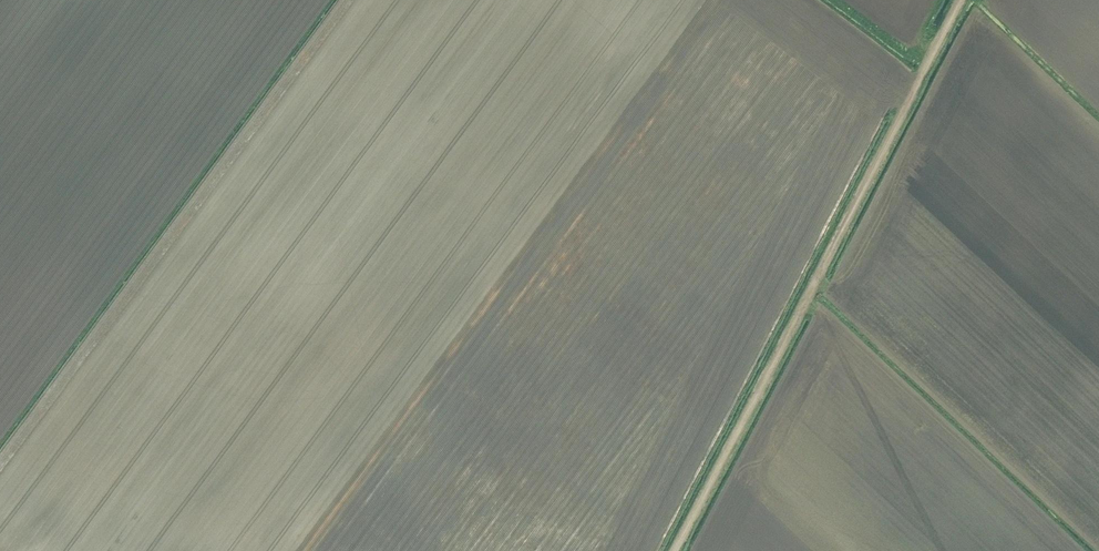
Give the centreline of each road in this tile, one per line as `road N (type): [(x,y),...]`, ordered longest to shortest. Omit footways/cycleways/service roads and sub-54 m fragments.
road 1 (track): [(962,0),(673,550)]

